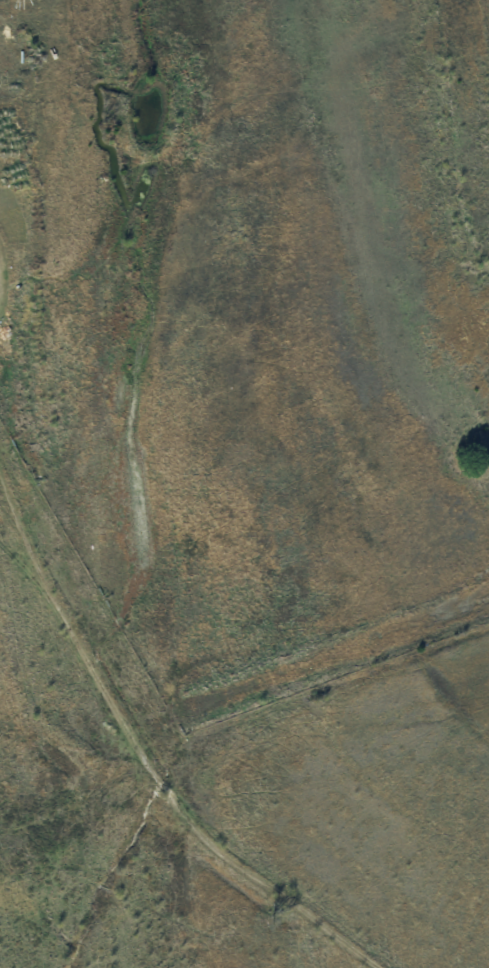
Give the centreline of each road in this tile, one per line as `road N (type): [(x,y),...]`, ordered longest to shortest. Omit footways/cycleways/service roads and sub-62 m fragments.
road 1 (track): [(0,481),(25,549),(144,762),(199,841),(372,967)]

